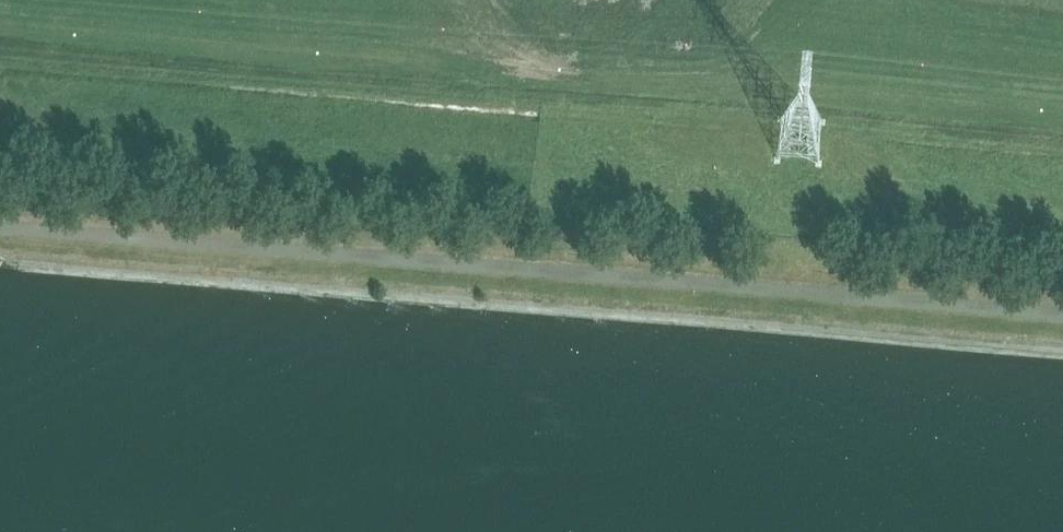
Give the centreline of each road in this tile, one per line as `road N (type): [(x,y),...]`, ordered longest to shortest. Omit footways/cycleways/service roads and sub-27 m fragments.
road 1 (unclassified): [(1062,321),(0,235)]

